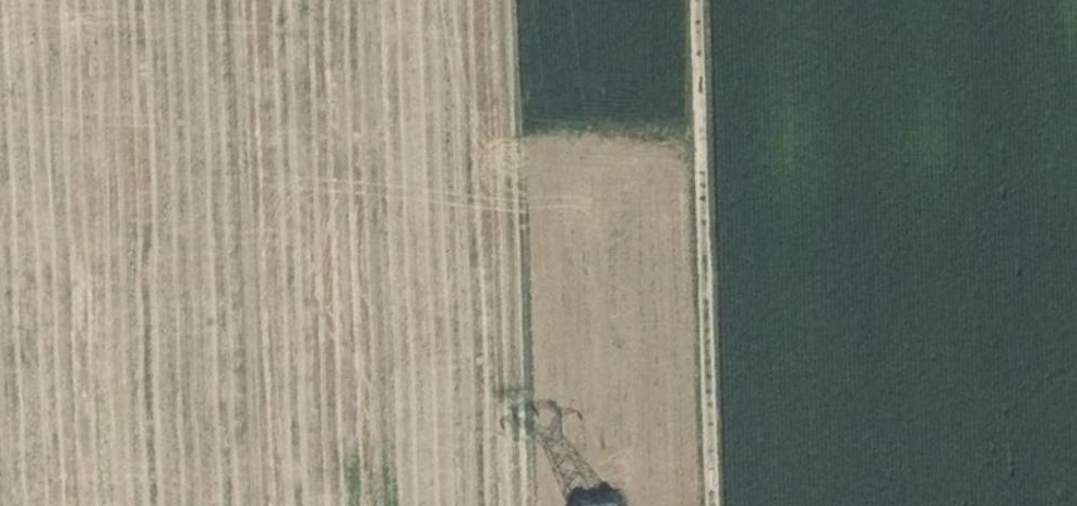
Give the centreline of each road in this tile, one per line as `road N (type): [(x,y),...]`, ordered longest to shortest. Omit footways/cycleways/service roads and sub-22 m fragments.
road 1 (track): [(708,505),(697,0)]

